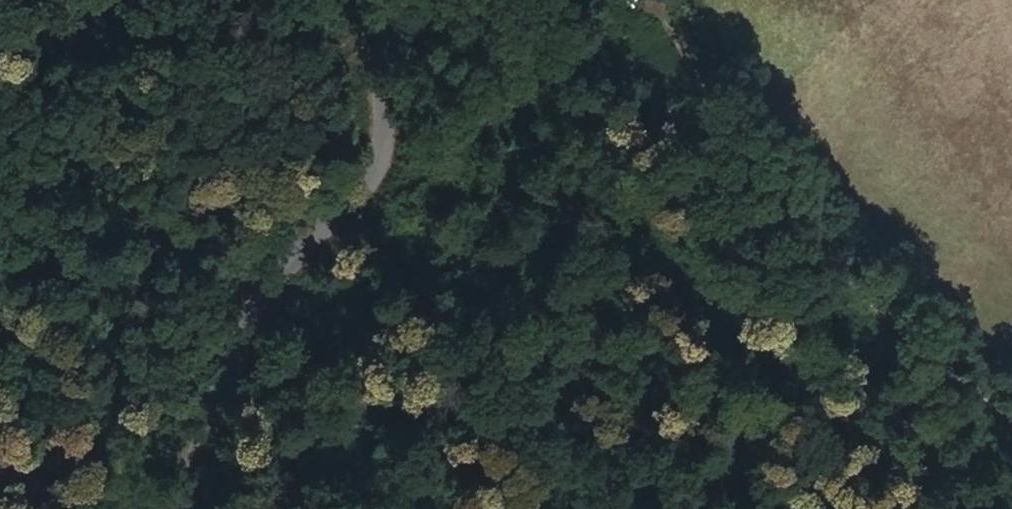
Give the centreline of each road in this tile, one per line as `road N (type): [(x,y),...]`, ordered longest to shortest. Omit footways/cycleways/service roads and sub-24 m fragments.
road 1 (unclassified): [(183,508),(255,324),(297,262),(373,189),(387,151),(374,0)]

